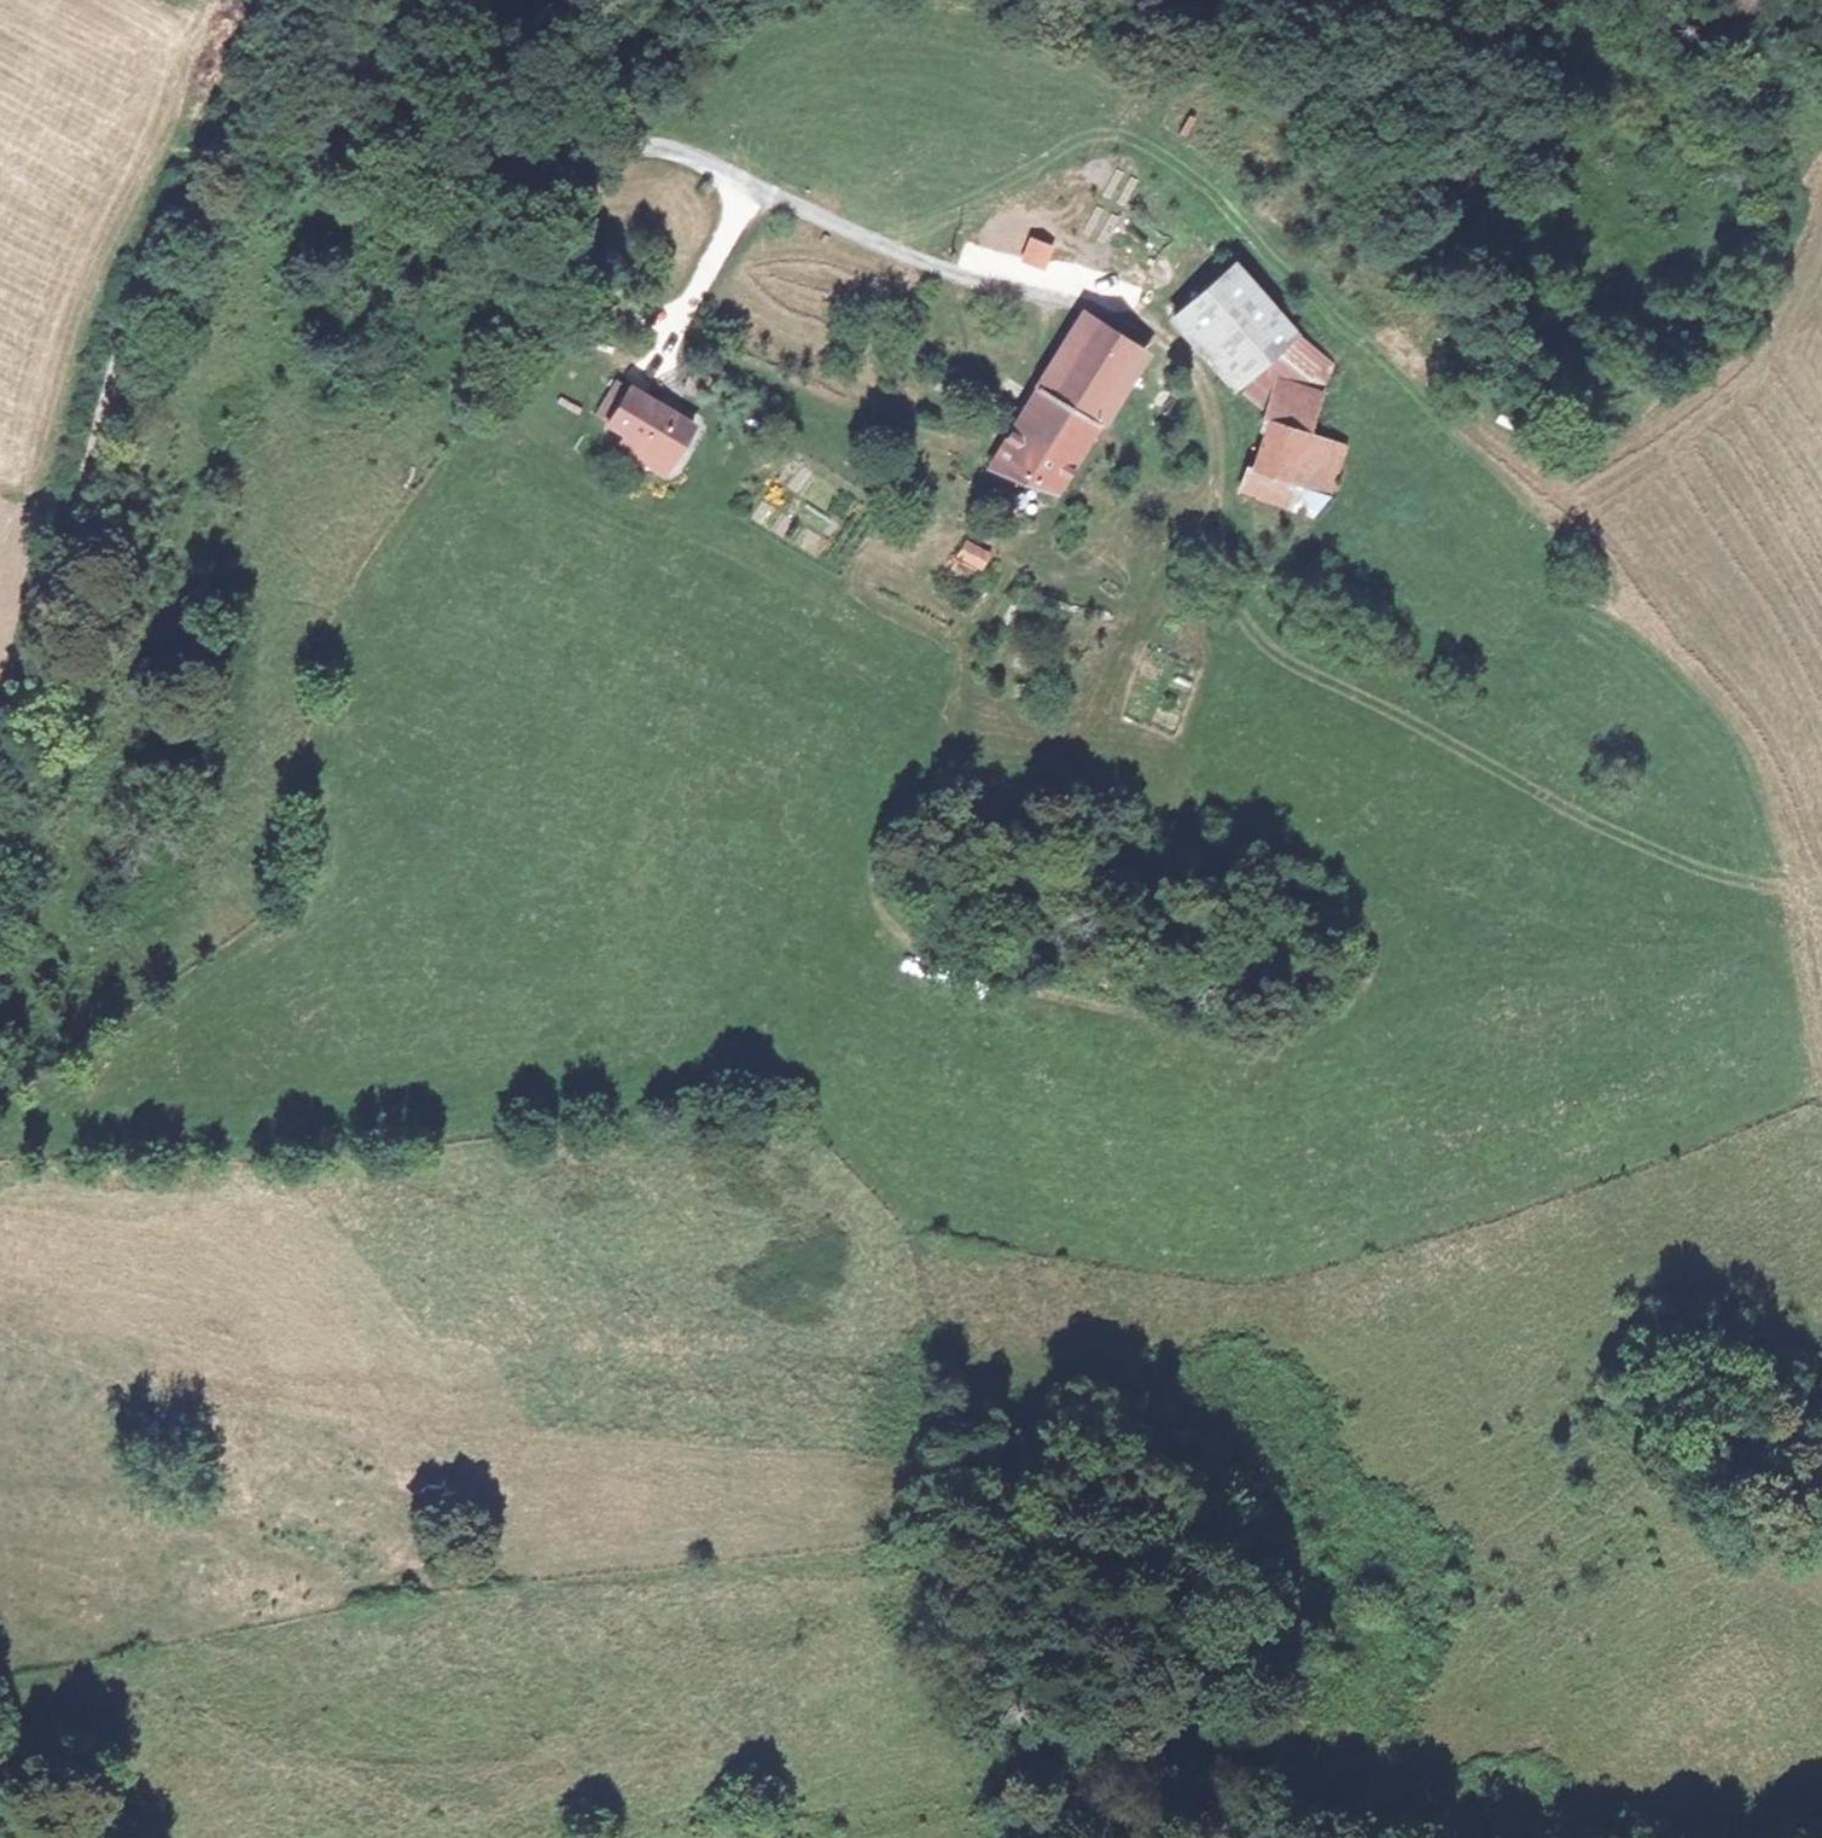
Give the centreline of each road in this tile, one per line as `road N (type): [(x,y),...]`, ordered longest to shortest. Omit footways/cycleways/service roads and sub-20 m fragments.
road 1 (unclassified): [(297,0),(209,153),(98,383),(0,703)]

